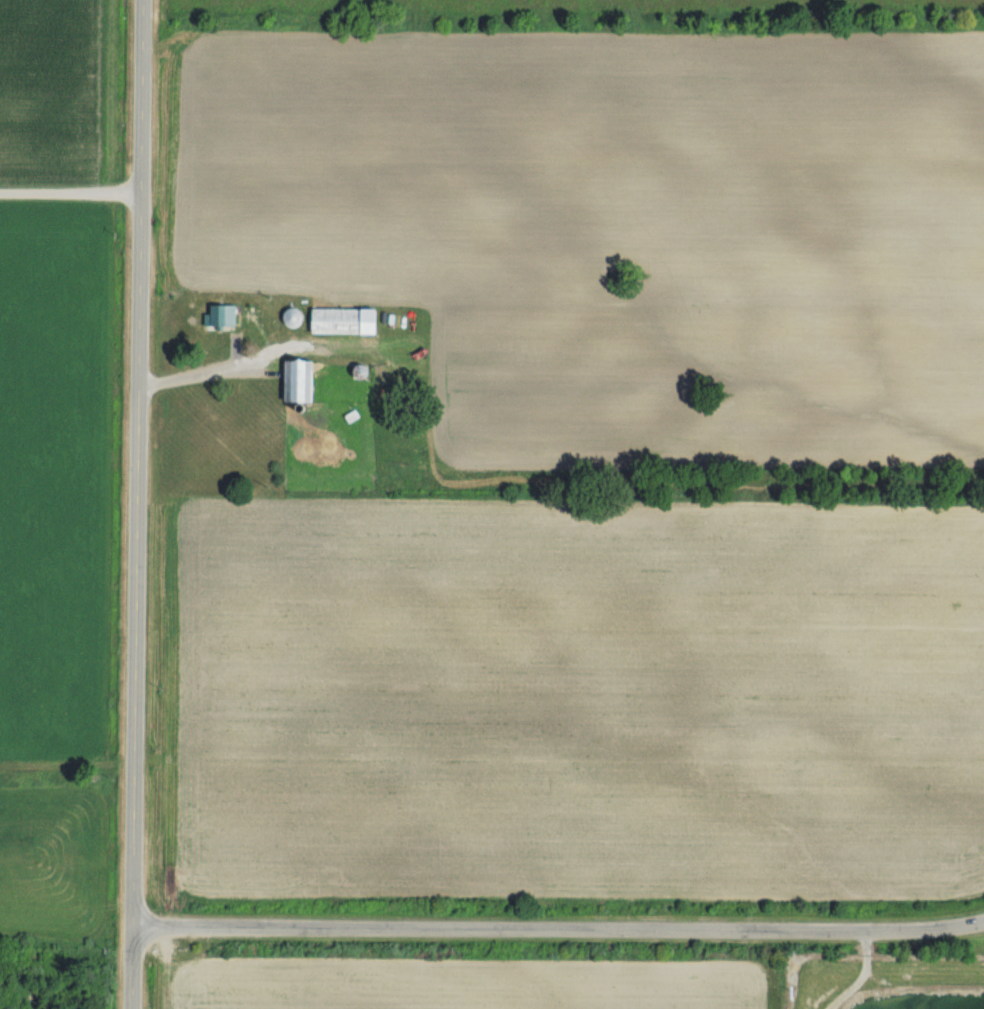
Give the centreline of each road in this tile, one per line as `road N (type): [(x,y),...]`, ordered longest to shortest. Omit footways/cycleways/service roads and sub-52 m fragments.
road 1 (residential): [(131,1008),(143,0)]
road 2 (residential): [(131,927),(893,930),(983,919)]

